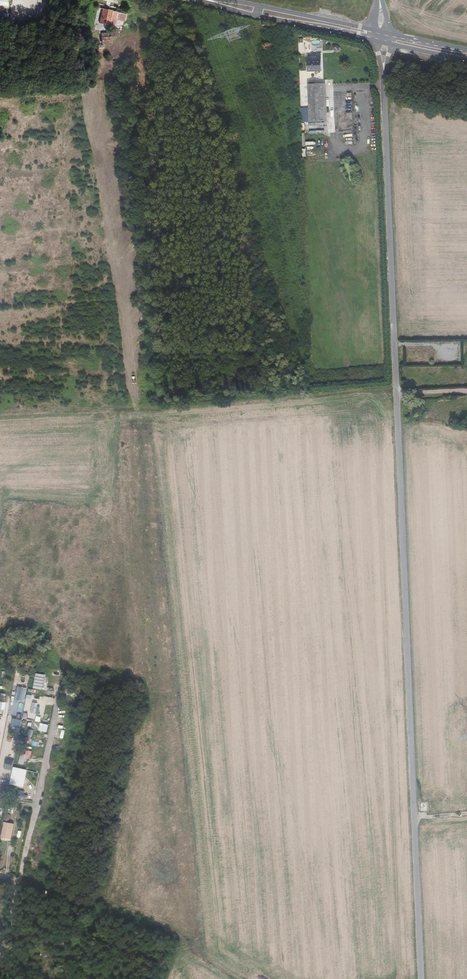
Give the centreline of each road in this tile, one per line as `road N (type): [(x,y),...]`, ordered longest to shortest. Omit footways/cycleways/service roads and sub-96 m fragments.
road 1 (unclassified): [(384,70),(422,978)]
road 2 (track): [(235,978),(167,938),(8,880)]
road 3 (primary): [(204,0),(386,43)]
road 4 (primary): [(381,31),(212,0)]

